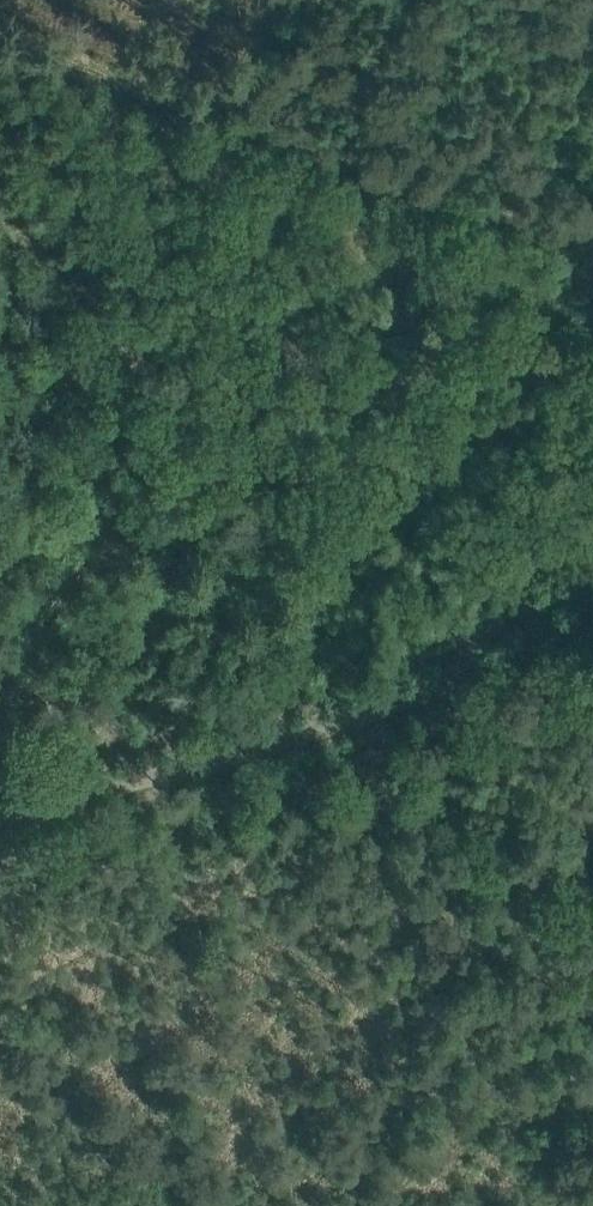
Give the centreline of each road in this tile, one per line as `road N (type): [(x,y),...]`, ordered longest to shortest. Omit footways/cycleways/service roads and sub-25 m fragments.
road 1 (tertiary): [(0,830),(364,730),(592,627)]

